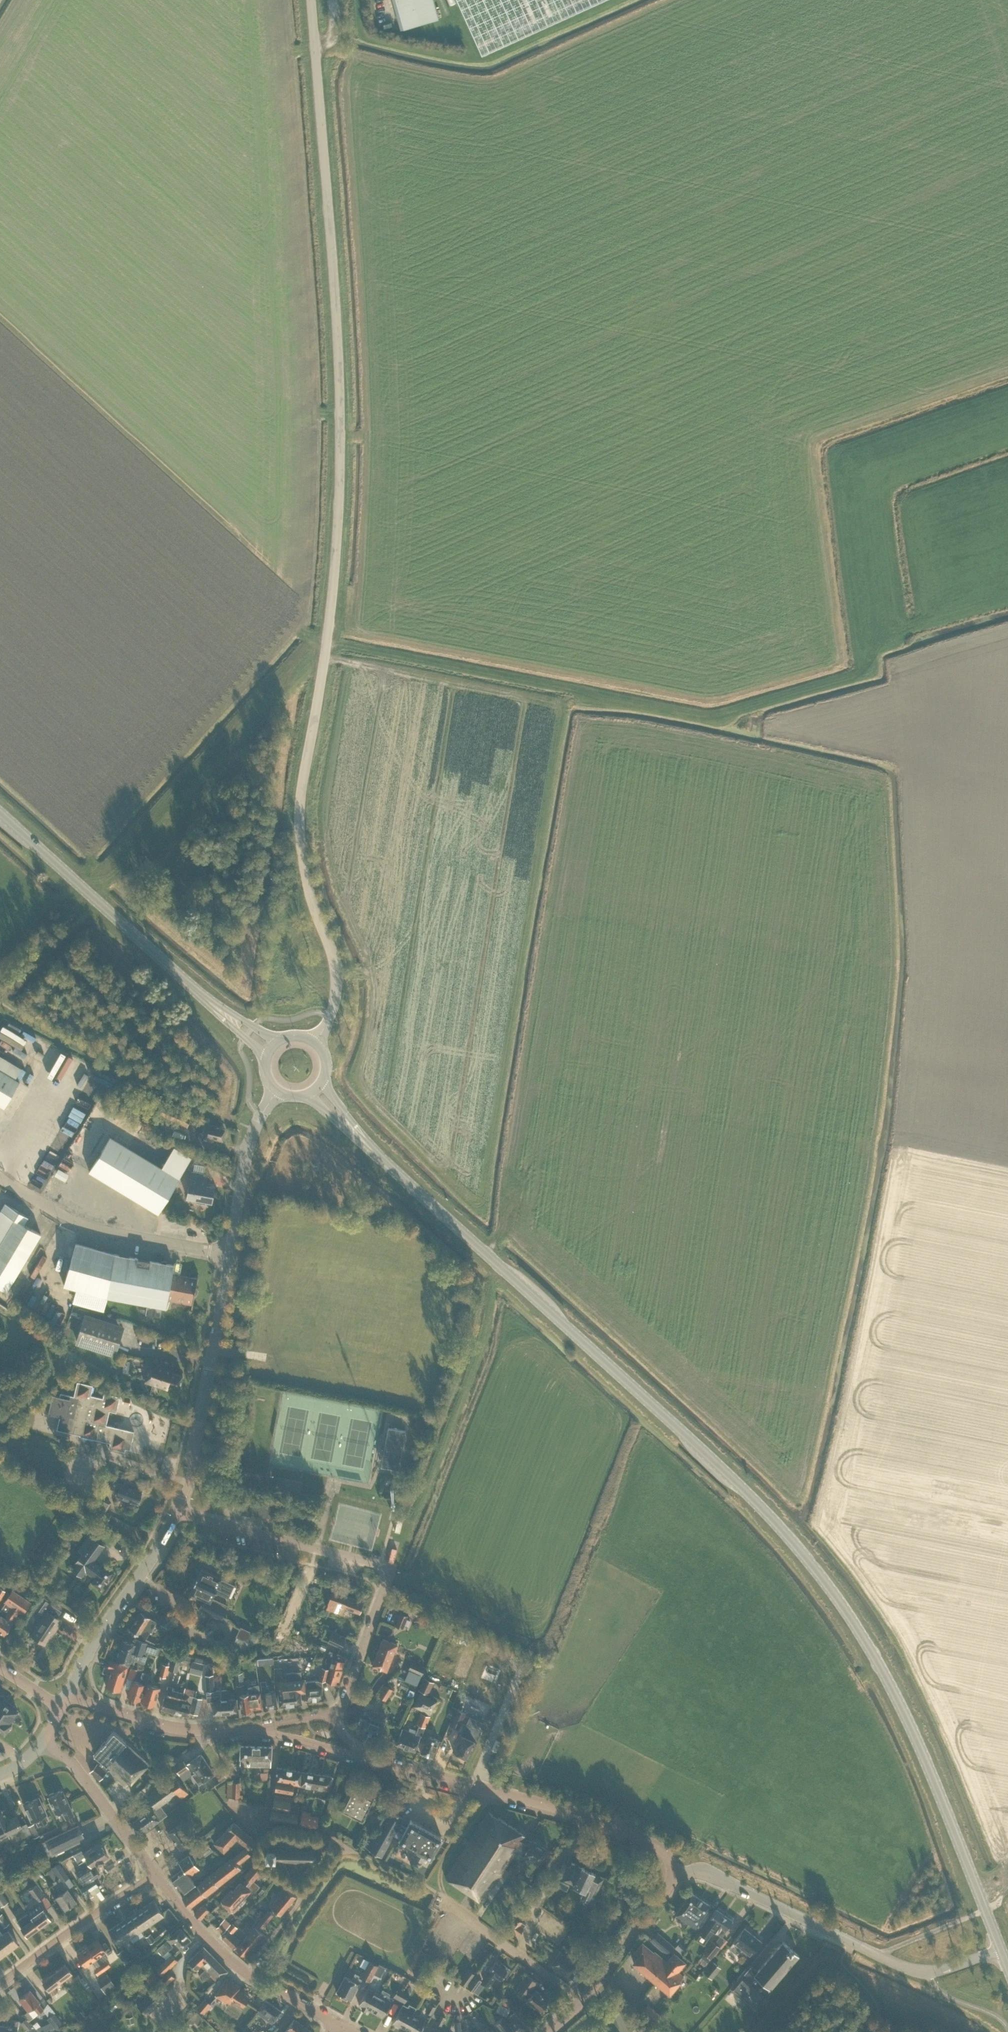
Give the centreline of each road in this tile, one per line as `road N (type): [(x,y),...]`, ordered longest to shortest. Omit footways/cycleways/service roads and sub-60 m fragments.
road 1 (tertiary): [(316,1043),(332,1014),(337,974),(305,876),(300,815),(329,626),(341,426),(311,0)]
road 2 (primary): [(1001,1949),(880,1669),(803,1556),(699,1449),(378,1155)]
road 3 (residential): [(335,1721),(390,1569),(176,1512)]
road 4 (unclassified): [(1001,1949),(949,1968),(911,1971),(714,1875),(672,1870)]
road 5 (unclassified): [(672,1870),(645,1837),(361,1754)]
road 6 (primary): [(209,1002),(0,812)]
road 7 (secondary): [(176,1512),(230,1254)]
road 8 (unclassified): [(0,1177),(90,1226),(230,1254)]
road 9 (unclassified): [(340,2027),(244,1972),(156,1873)]
road 10 (secondary): [(68,1693),(176,1512)]
road 11 (residential): [(0,1984),(156,1873)]
road 12 (unclassified): [(253,1732),(170,1727),(68,1693)]
road 13 (unclassified): [(156,1873),(69,1757),(42,1743)]
road 14 (secondary): [(230,1254),(246,1148),(278,1090)]
road 15 (residential): [(582,1999),(445,1899)]
road 16 (unclassified): [(672,1870),(658,1901),(582,1999)]

